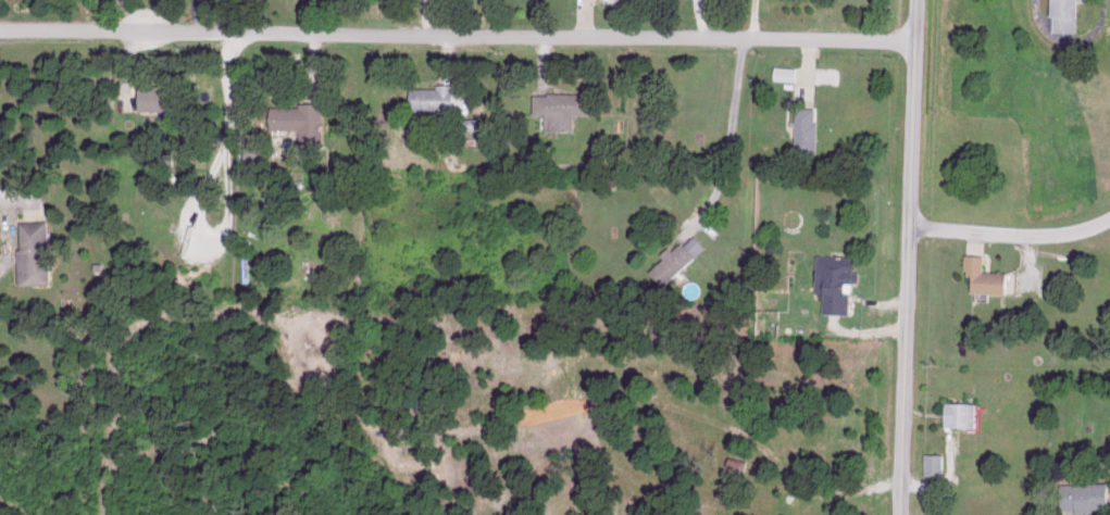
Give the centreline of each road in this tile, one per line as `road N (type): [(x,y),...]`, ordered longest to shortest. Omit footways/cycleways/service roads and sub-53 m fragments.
road 1 (residential): [(0,35),(918,37)]
road 2 (residential): [(900,514),(919,0)]
road 3 (residential): [(909,227),(1068,234),(1109,219)]

